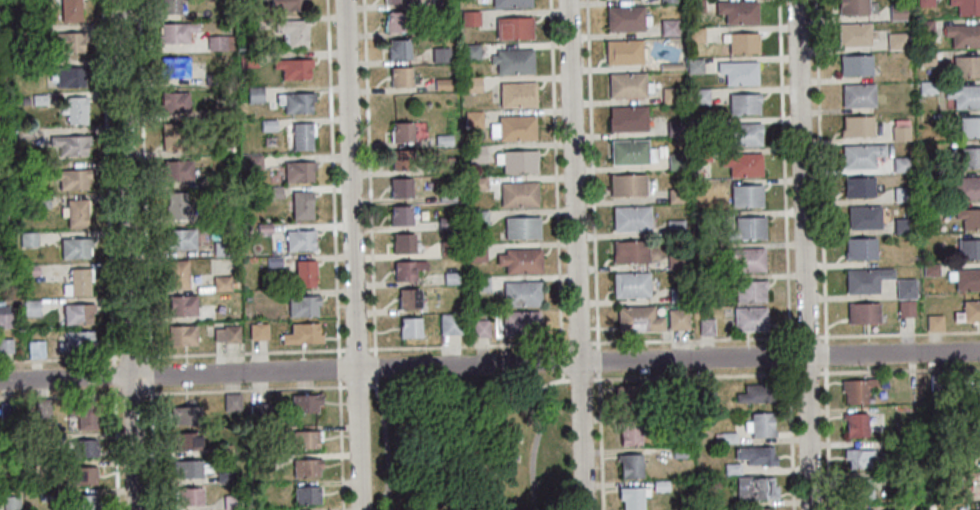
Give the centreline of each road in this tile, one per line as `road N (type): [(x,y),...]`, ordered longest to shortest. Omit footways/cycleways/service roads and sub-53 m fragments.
road 1 (residential): [(979,352),(0,382)]
road 2 (residential): [(584,509),(568,0)]
road 3 (residential): [(811,509),(796,0)]
road 4 (residential): [(135,509),(120,0)]
road 5 (residential): [(361,509),(346,0)]

